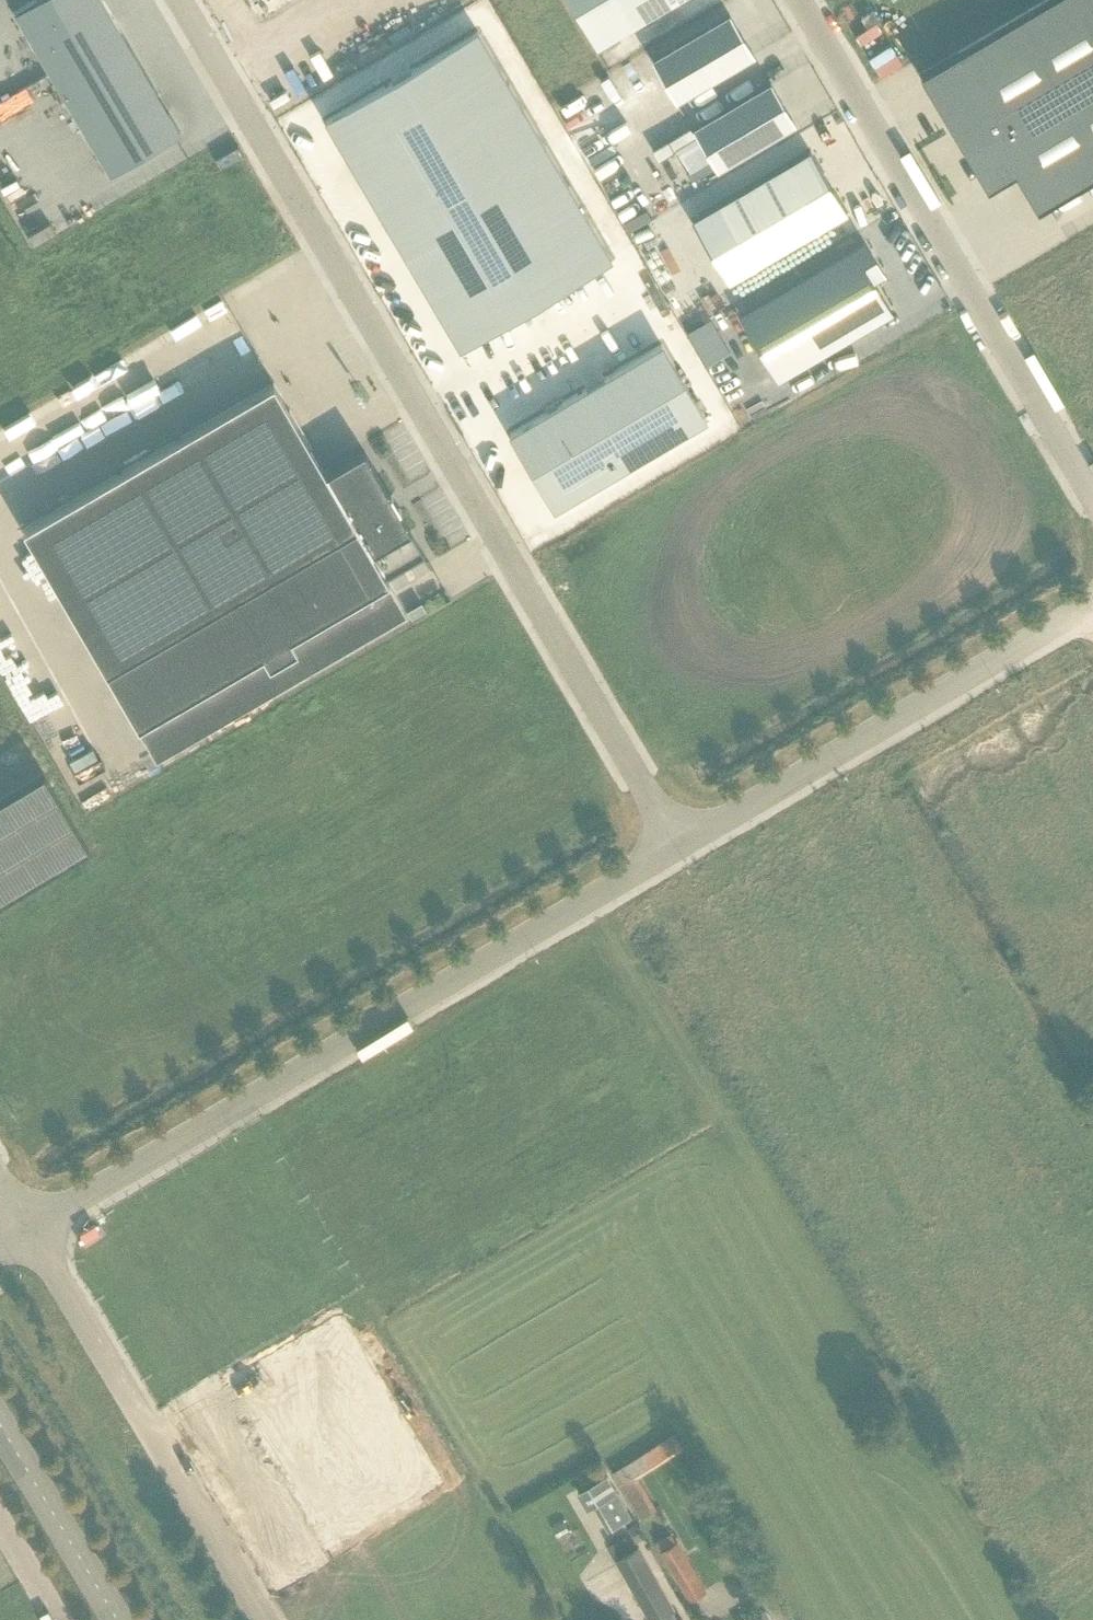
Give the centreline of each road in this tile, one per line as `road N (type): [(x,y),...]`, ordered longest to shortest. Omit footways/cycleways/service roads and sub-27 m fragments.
road 1 (unclassified): [(675,848),(179,0)]
road 2 (unclassified): [(675,848),(29,1230)]
road 3 (unclassified): [(798,0),(1092,506)]
road 4 (unclassified): [(1092,605),(675,848)]
road 5 (unclassified): [(264,1619),(29,1230)]
road 6 (primary): [(118,1619),(0,1424)]

